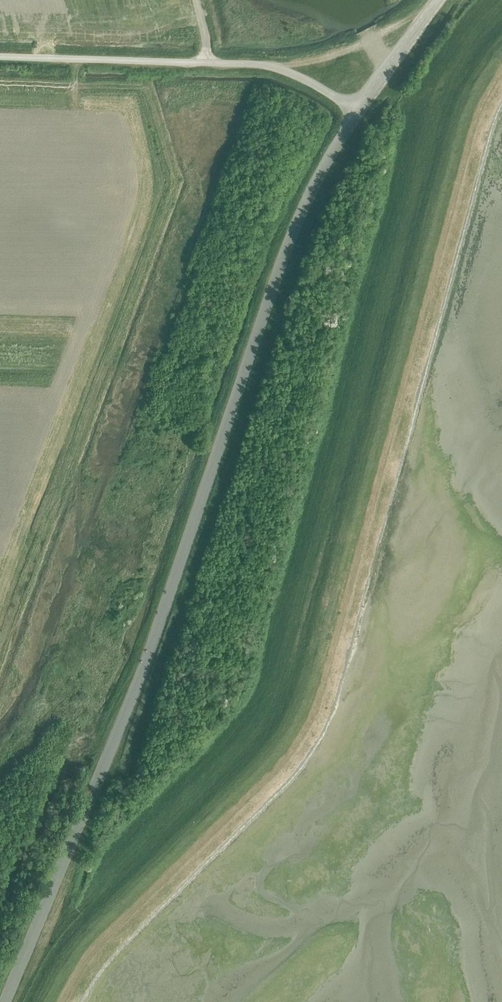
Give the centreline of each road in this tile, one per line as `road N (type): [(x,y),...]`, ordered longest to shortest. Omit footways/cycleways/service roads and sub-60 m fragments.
road 1 (track): [(501,44),(470,96),(302,693),(250,769),(99,917),(41,1001)]
road 2 (unclassified): [(5,1001),(150,650),(308,197),(359,112)]
road 3 (unclassified): [(0,57),(265,65),(359,112)]
road 4 (unclassified): [(359,112),(438,0)]

